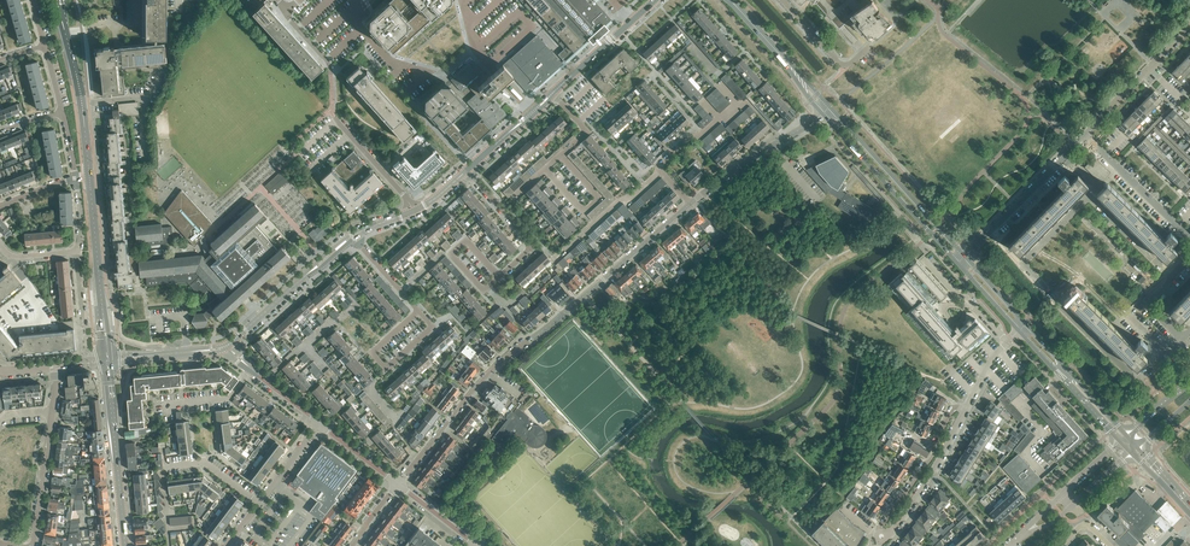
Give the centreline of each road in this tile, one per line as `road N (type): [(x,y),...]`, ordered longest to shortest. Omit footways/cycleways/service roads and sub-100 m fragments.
road 1 (residential): [(395,485),(494,367),(690,203)]
road 2 (residential): [(1173,276),(1090,195),(1023,262)]
road 3 (secondary): [(822,113),(957,263)]
road 4 (secondary): [(964,256),(829,106)]
road 5 (residential): [(1166,354),(1151,372),(1131,375),(1023,262)]
road 6 (tertiary): [(125,545),(107,360)]
road 7 (tertiary): [(107,360),(89,178)]
road 8 (residential): [(502,210),(588,131),(552,93)]
road 9 (tertiary): [(228,345),(353,236)]
road 10 (tertiary): [(89,178),(62,18)]
road 11 (residential): [(690,203),(822,113)]
road 12 (residential): [(967,408),(954,408),(930,460),(879,531)]
road 13 (residential): [(1074,146),(964,256)]
road 14 (residential): [(1086,136),(1189,26)]
road 15 (secondary): [(1127,436),(1026,325)]
road 16 (secondary): [(1019,331),(1121,441)]
road 17 (residential): [(888,535),(967,408)]
road 18 (residential): [(1189,240),(1086,136)]
road 19 (residential): [(532,112),(477,52),(463,0)]
road 20 (residential): [(33,545),(53,413)]
road 21 (residential): [(444,74),(388,59),(355,22),(353,0)]
road 22 (residential): [(412,211),(335,116)]
road 23 (tertiary): [(107,360),(228,345)]
road 24 (residential): [(869,49),(840,65),(782,0)]

